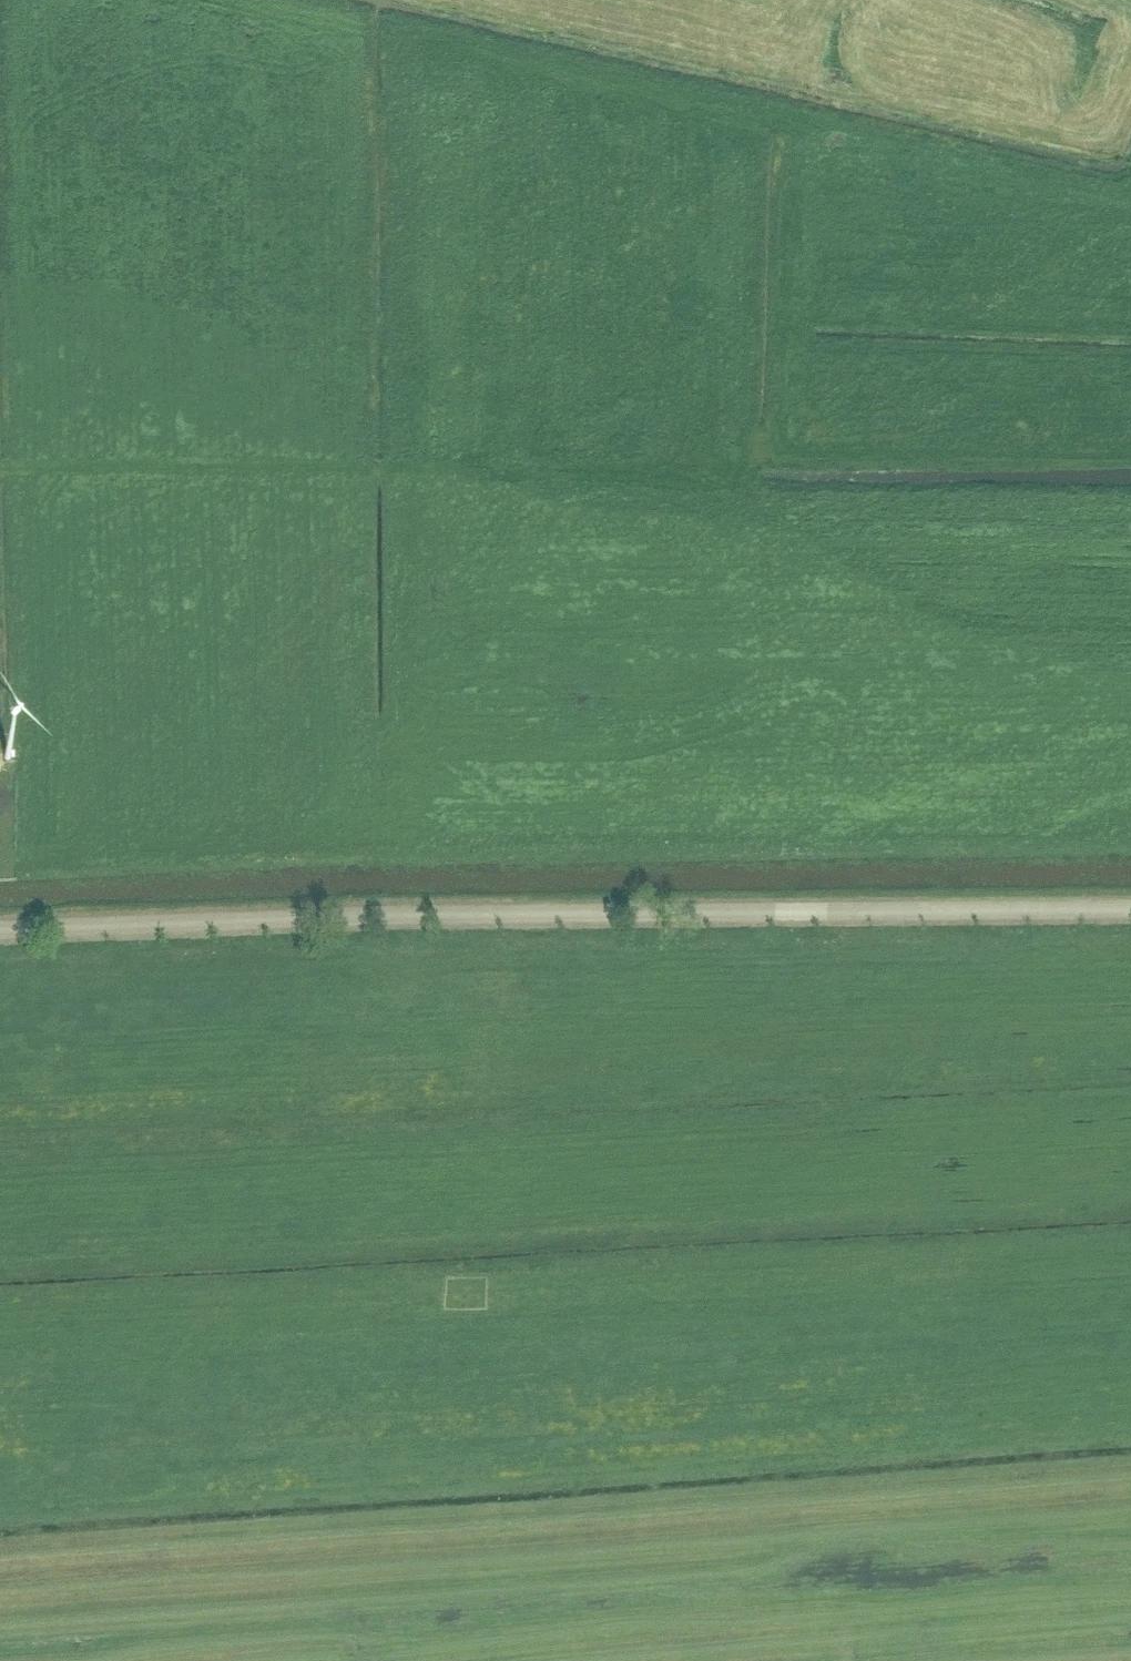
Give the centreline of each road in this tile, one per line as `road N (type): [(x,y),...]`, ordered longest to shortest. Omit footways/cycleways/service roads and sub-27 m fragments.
road 1 (unclassified): [(0,929),(525,914),(1130,911)]

